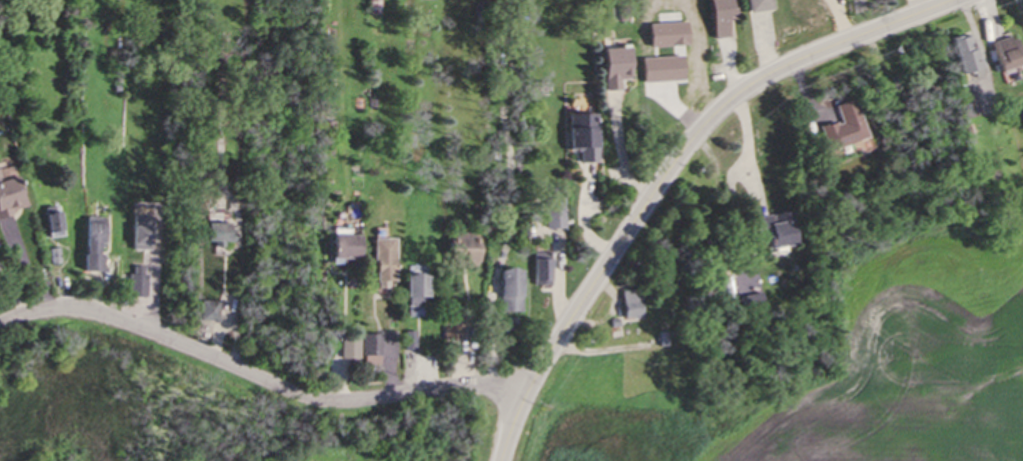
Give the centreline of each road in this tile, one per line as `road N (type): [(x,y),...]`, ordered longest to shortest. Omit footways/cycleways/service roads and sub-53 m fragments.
road 1 (tertiary): [(499,460),(537,371),(663,176),(714,115),(778,69),(949,0)]
road 2 (residential): [(537,371),(337,403),(238,376),(80,310),(0,336)]

